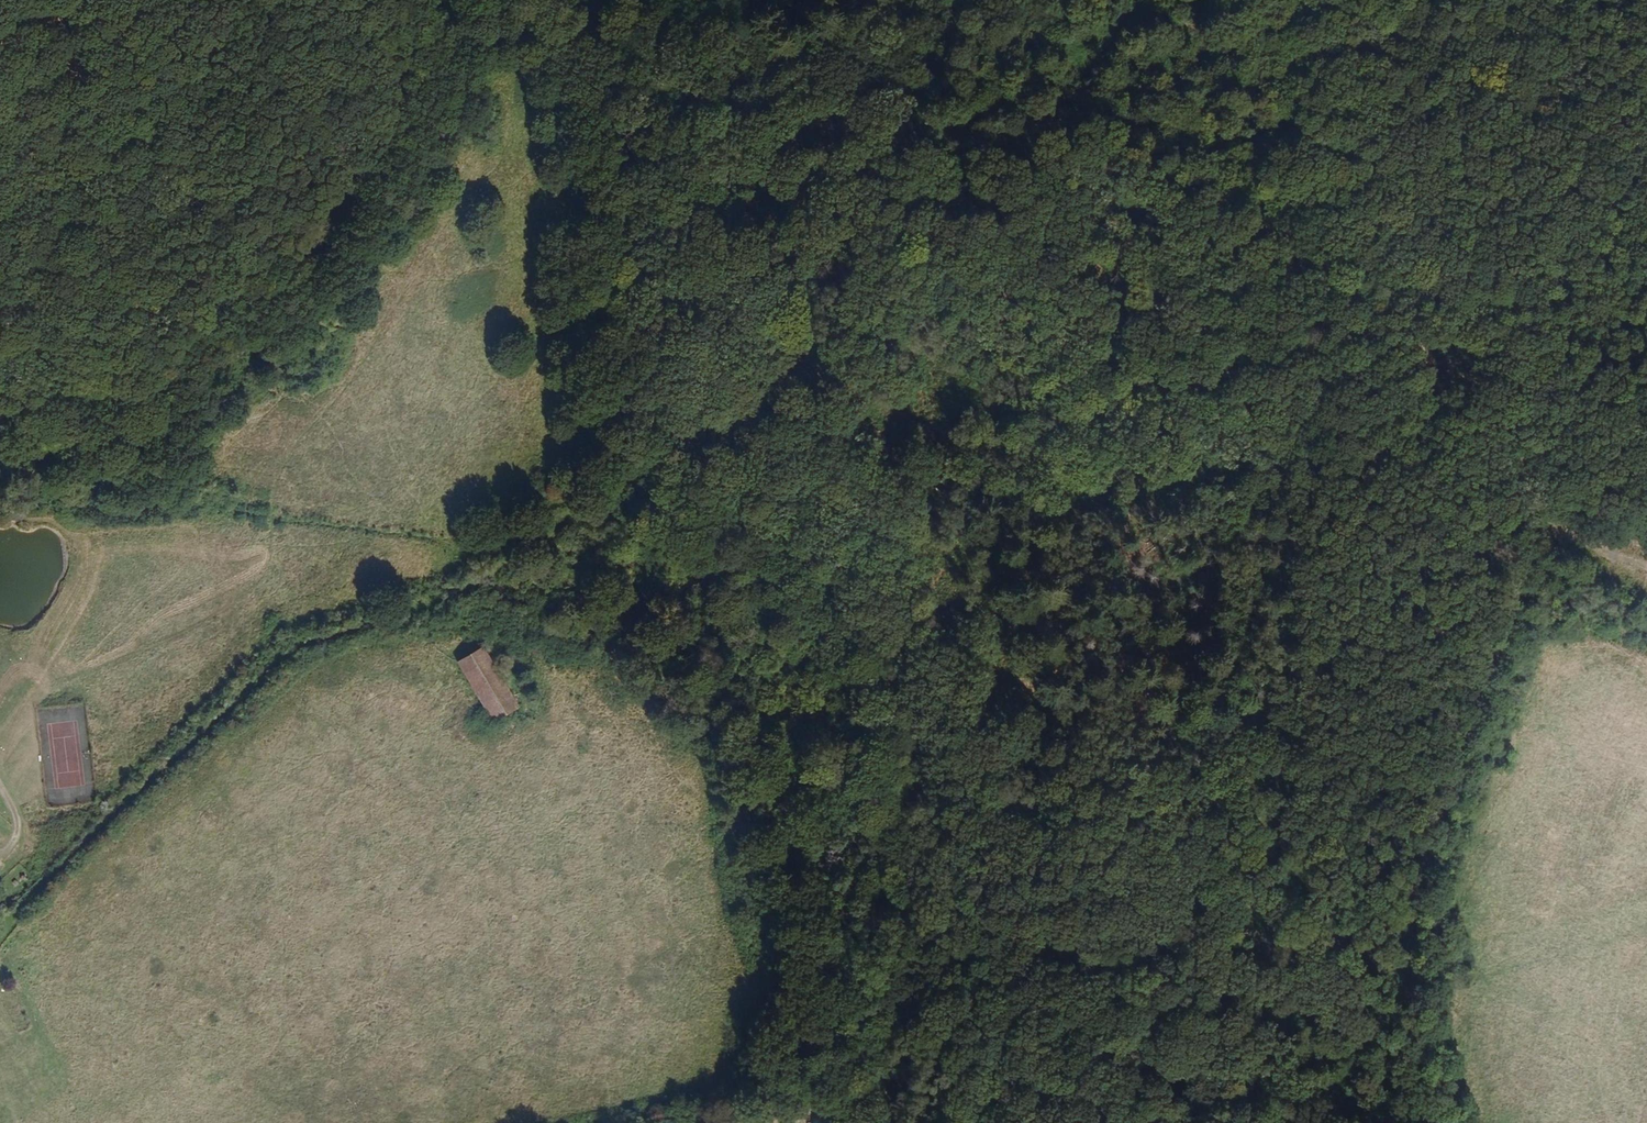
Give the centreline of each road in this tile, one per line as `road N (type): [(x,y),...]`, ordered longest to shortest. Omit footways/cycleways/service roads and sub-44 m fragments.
road 1 (track): [(781,0),(699,65),(665,147),(645,213),(640,423),(631,464),(566,488),(489,554),(340,613),(222,700),(0,926)]
road 2 (track): [(1646,265),(1589,363),(1548,460),(1411,876),(1414,1035),(1439,1122)]

